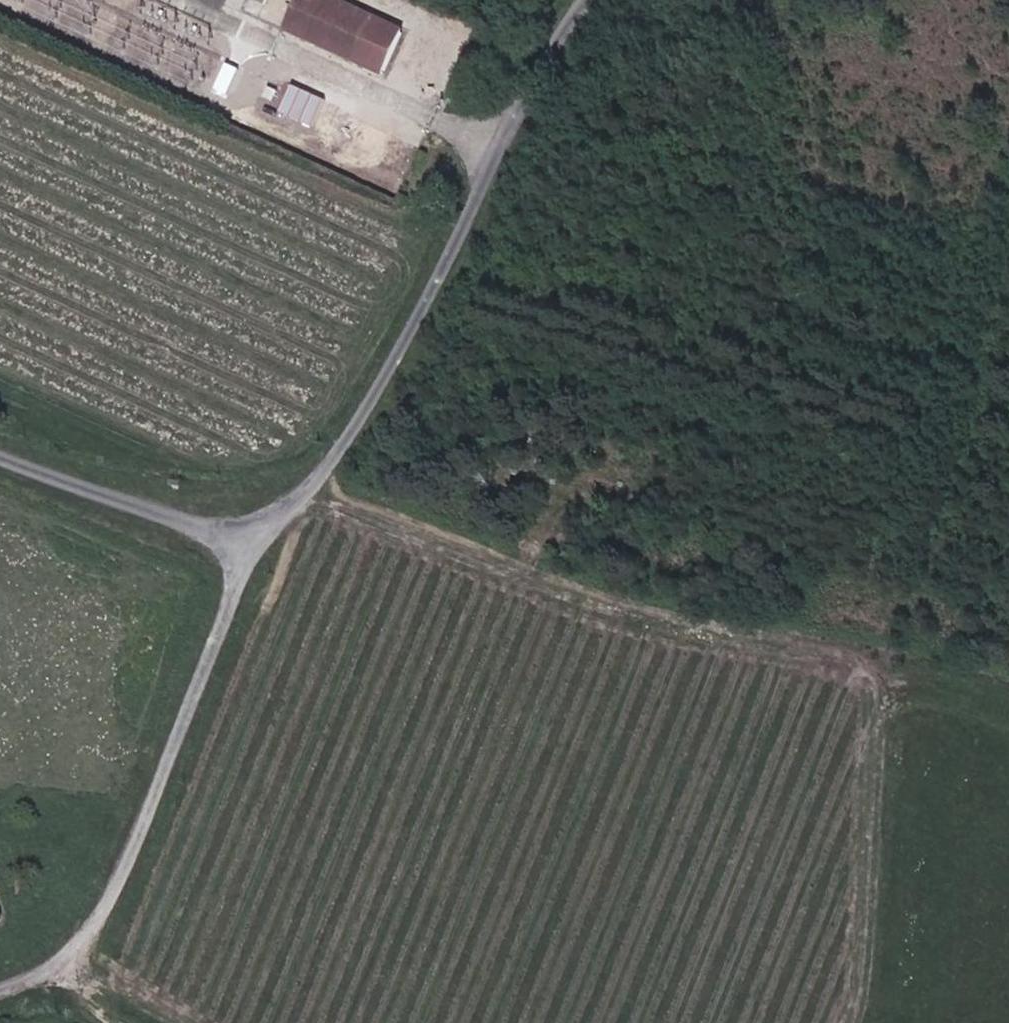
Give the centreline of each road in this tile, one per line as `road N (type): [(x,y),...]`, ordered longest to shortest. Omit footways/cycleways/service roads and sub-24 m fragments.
road 1 (unclassified): [(593,0),(562,39),(441,287),(369,413),(318,493),(251,544)]
road 2 (unclassified): [(0,992),(28,986),(86,945),(127,881),(236,604),(251,544)]
road 3 (unclassified): [(251,544),(0,454)]

